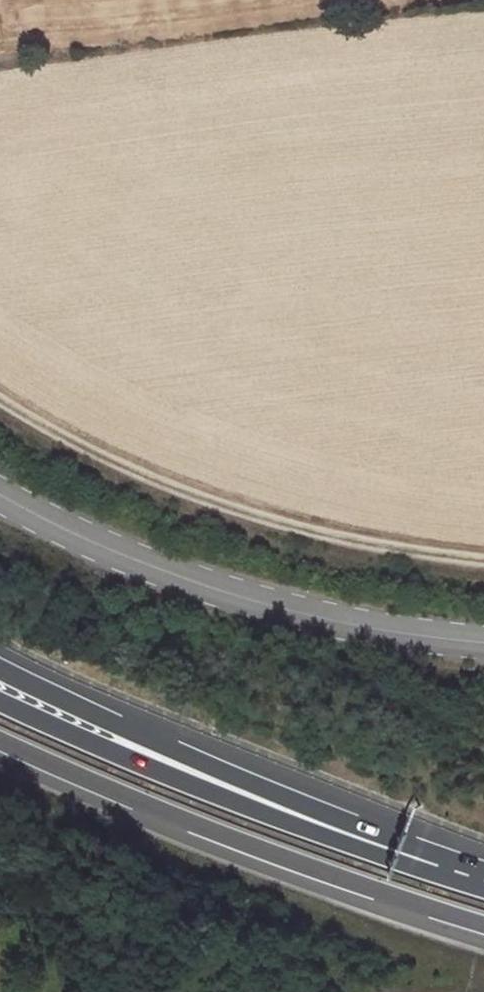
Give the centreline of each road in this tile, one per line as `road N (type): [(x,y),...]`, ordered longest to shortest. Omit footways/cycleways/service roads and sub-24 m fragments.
road 1 (track): [(0,394),(140,478),(324,536),(483,562)]
road 2 (trunk): [(0,741),(271,852),(483,924)]
road 3 (trunk): [(437,865),(404,843),(164,748),(0,669)]
road 4 (trunk): [(437,865),(396,863),(160,773),(0,701)]

